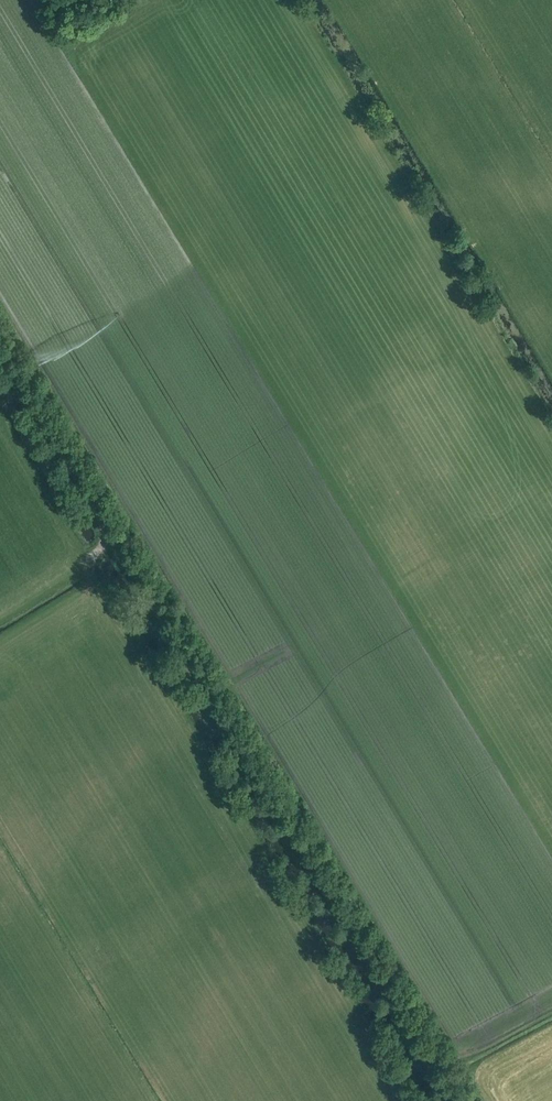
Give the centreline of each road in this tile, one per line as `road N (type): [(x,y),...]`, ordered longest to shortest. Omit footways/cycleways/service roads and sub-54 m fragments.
road 1 (track): [(0,359),(447,1100)]

